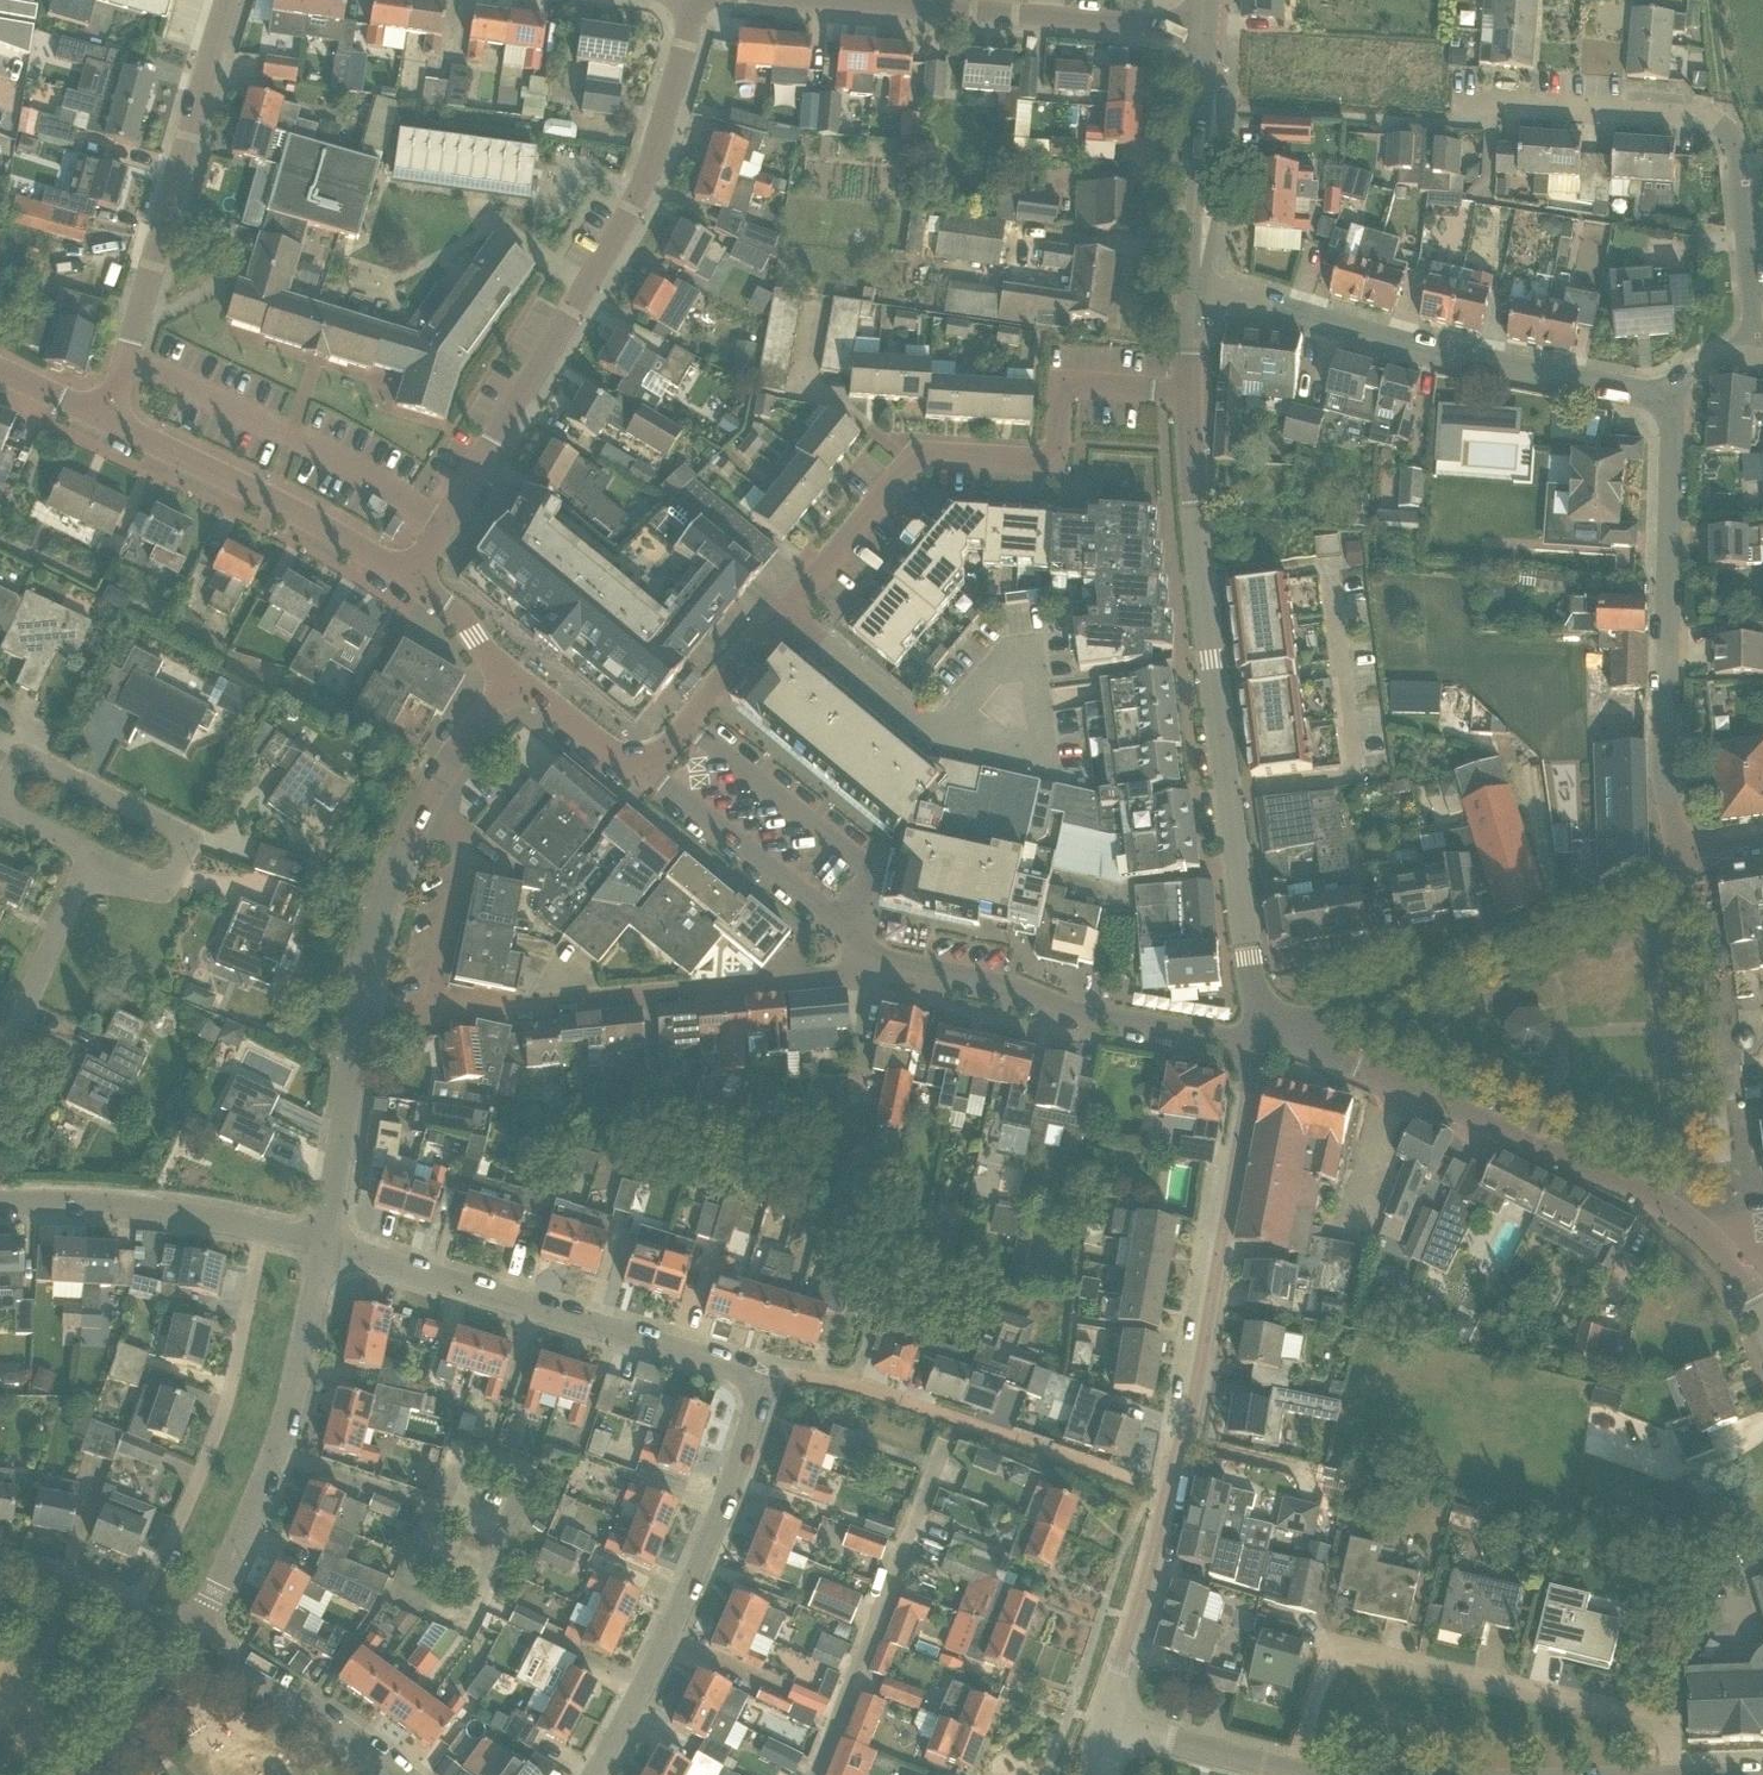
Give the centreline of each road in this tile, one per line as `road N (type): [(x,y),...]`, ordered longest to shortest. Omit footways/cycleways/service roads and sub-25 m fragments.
road 1 (residential): [(1192,393),(1063,387),(1057,464),(917,458),(647,779)]
road 2 (residential): [(1255,1043),(1193,1411),(1106,1727)]
road 3 (residential): [(647,779),(849,933),(866,956),(1009,984),(1078,1015),(1255,1043)]
road 4 (unclassified): [(408,582),(598,277),(648,177),(698,0)]
road 5 (unclassified): [(1272,1027),(1249,957),(1192,393)]
road 6 (residential): [(324,1244),(384,915),(419,821),(514,680)]
road 7 (unclassified): [(1762,1313),(1691,1225),(1622,1184),(1272,1027)]
road 8 (tertiary): [(1679,385),(1636,391),(1197,293)]
road 9 (residential): [(1210,28),(729,0)]
road 10 (residential): [(1691,859),(1679,385)]
road 11 (residential): [(324,1244),(767,1377)]
road 12 (residential): [(1272,1027),(1533,932),(1691,859)]
road 13 (residential): [(1750,360),(1736,167),(1720,136),(1680,120),(1507,117)]
road 14 (unclassified): [(104,420),(227,0)]
road 15 (residential): [(596,1774),(666,1642),(767,1377)]
road 16 (residential): [(189,1638),(277,1454),(324,1244)]
road 17 (residential): [(93,853),(167,888),(192,842),(29,758),(5,808)]
road 18 (unclassified): [(408,582),(268,498),(104,420)]
road 19 (residential): [(0,1204),(208,1217),(324,1244)]
road 20 (tertiary): [(1197,293),(1210,28)]
road 21 (residential): [(189,1638),(323,1717),(399,1774)]
road 22 (residential): [(93,853),(0,1068)]
road 23 (residential): [(1308,1774),(1106,1727)]
road 24 (residential): [(0,1569),(106,1598),(189,1638)]
road 25 (unclassified): [(647,779),(514,680)]
road 26 (residential): [(514,680),(455,613),(408,582)]

